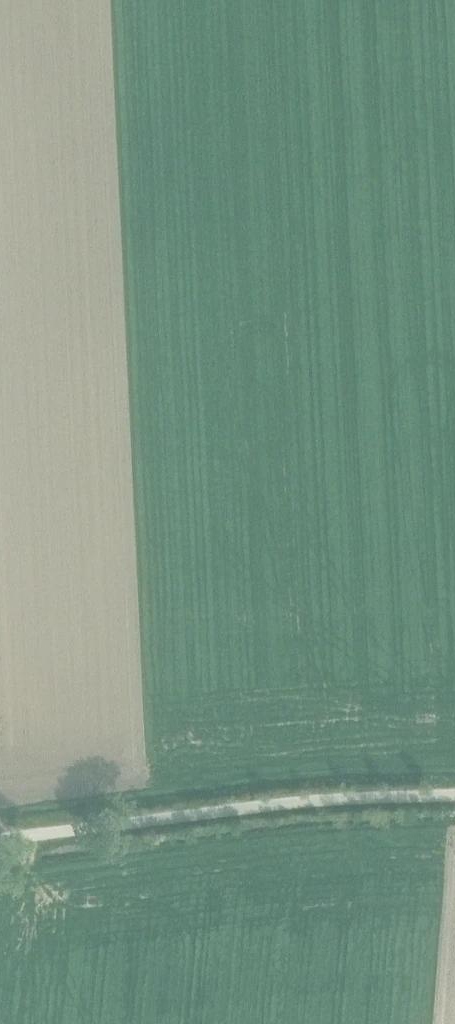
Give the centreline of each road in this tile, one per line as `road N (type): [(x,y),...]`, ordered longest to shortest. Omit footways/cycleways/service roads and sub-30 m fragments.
road 1 (unclassified): [(454,802),(0,850)]

